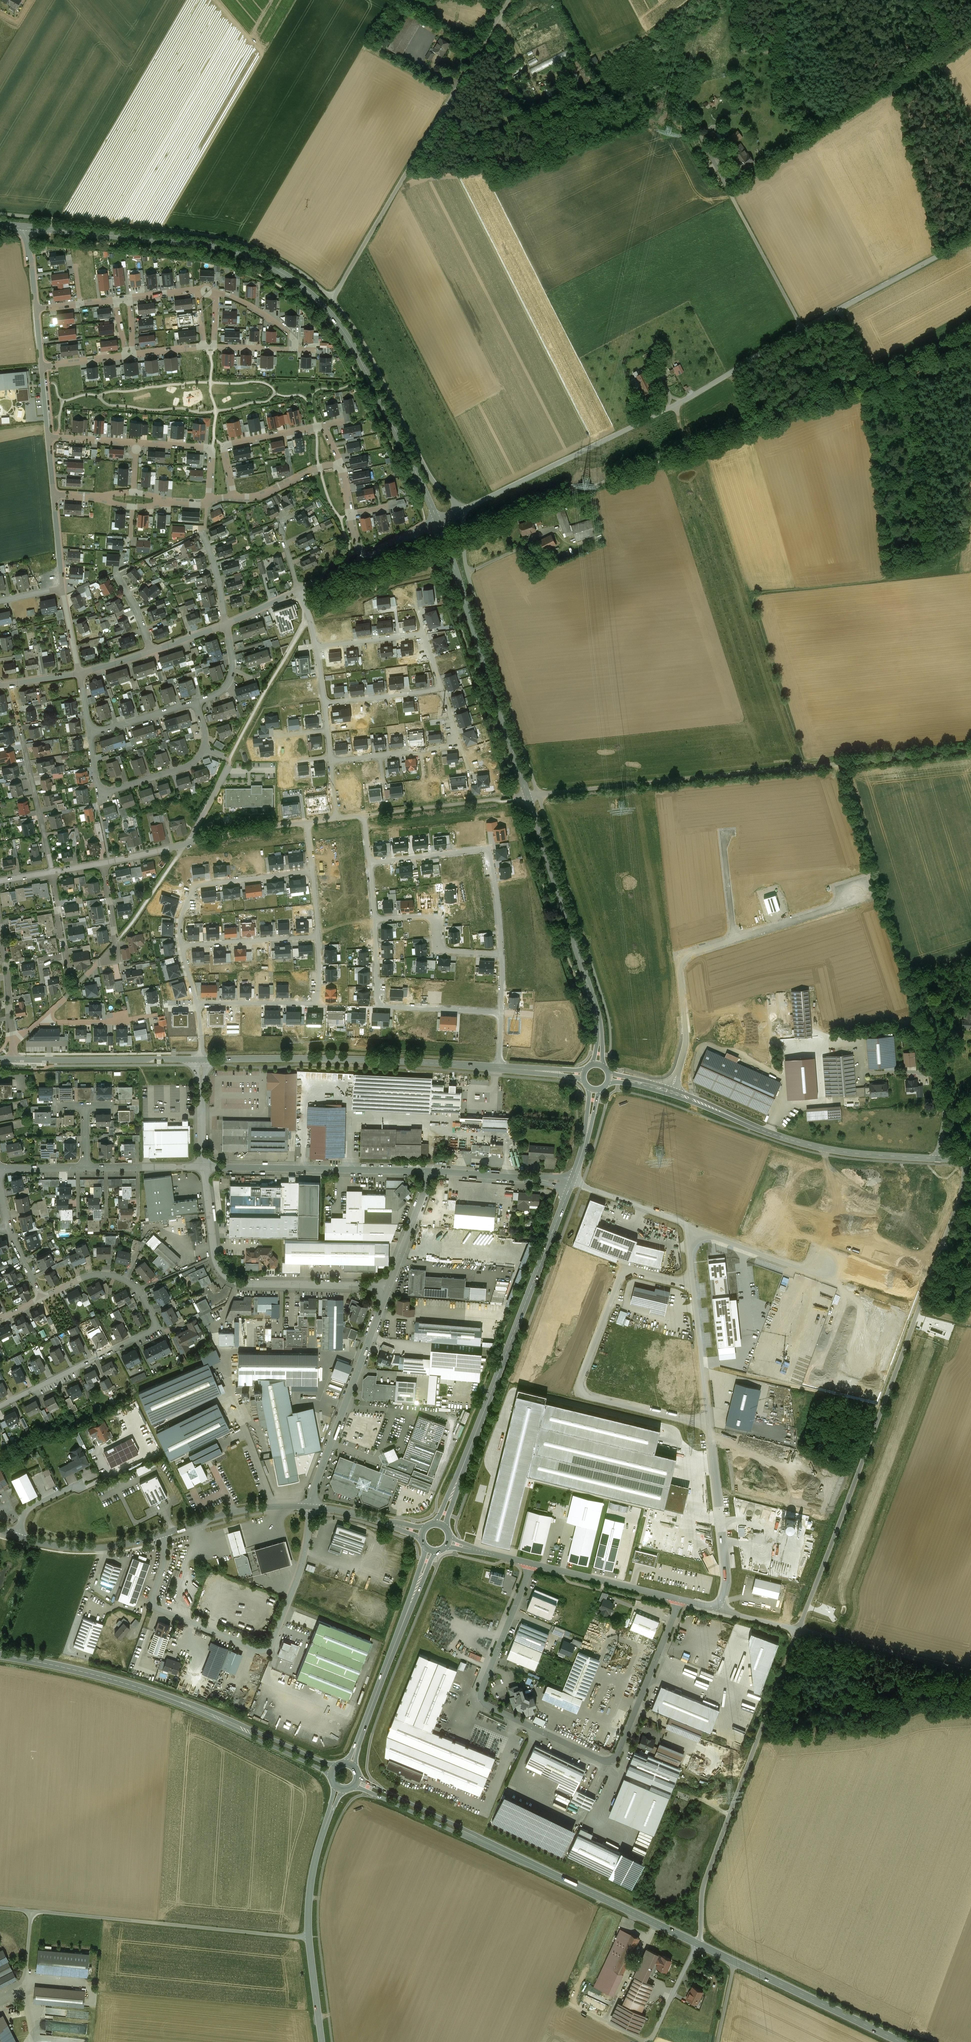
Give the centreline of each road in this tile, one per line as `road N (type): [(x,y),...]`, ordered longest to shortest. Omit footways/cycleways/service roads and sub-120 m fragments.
road 1 (unclassified): [(970,239),(675,405),(458,512)]
road 2 (secondary): [(28,227),(213,247),(287,276),(351,343),(438,522)]
road 3 (residential): [(963,1160),(960,1194),(800,1629)]
road 4 (unclassified): [(533,1564),(482,1699),(604,1761),(619,1753),(680,1600)]
road 5 (unclassified): [(538,794),(970,750)]
road 6 (track): [(837,764),(946,1107),(937,1159)]
road 7 (secondary): [(698,1944),(358,1782)]
road 8 (tertiary): [(609,1077),(673,1092),(822,1148),(963,1160)]
road 9 (secondary): [(572,1183),(441,1525)]
road 10 (secondary): [(332,1770),(140,1687),(0,1655)]
road 11 (residential): [(0,214),(232,240),(282,260),(332,298)]
road 12 (residential): [(162,1534),(154,1606),(267,1653),(298,1576),(311,1506)]
road 13 (unclassified): [(332,298),(509,0)]
road 14 (residential): [(708,1423),(577,1393),(625,1270),(693,1286)]
road 15 (residential): [(800,1629),(705,1882),(698,1944)]
road 16 (unclassified): [(0,1908),(309,1937)]
road 17 (tertiary): [(202,1060),(499,1067)]
road 18 (residential): [(458,512),(467,571),(538,794)]
road 19 (secondary): [(438,522),(528,795)]
road 20 (secondary): [(528,795),(597,1013),(599,1064)]
road 21 (residential): [(79,1280),(109,1275),(130,1283),(156,1327),(0,1407)]
road 22 (residential): [(205,1167),(225,1275),(255,1285),(389,1287)]
road 23 (residential): [(332,298),(458,512)]
road 24 (residential): [(311,1506),(389,1287)]
road 25 (secondary): [(432,1550),(351,1763)]
road 26 (residential): [(205,1167),(432,1171)]
road 27 (secondary): [(902,2041),(698,1944)]
road 28 (residential): [(370,865),(489,850),(501,955)]
road 29 (residential): [(374,921),(376,1006),(501,1013)]
road 30 (residential): [(10,684),(52,872)]
road 31 (residential): [(708,1423),(725,1580),(714,1608)]
road 32 (tertiary): [(14,1060),(202,1060)]
road 33 (residential): [(317,938),(318,1003),(197,1003)]
road 34 (residential): [(182,945),(181,916),(194,885),(312,871)]
road 35 (unclassified): [(800,1629),(970,1671)]
road 36 (residential): [(363,816),(528,795)]
road 37 (residential): [(98,793),(196,761),(206,738),(195,702)]
road 38 (residential): [(374,921),(437,917),(437,950),(501,955)]
road 39 (tertiary): [(162,1534),(234,1512),(311,1506)]
road 40 (tertiary): [(309,1937),(314,1866),(339,1789)]
road 41 (residential): [(235,498),(226,447),(324,426)]
road 42 (unclassified): [(533,1564),(680,1600)]
road 43 (residential): [(686,1225),(805,1269),(828,1267)]
road 44 (tertiary): [(16,1537),(90,1549),(162,1534)]
road 45 (residential): [(432,1171),(572,1183)]
road 46 (residential): [(693,1286),(708,1423)]
road 47 (residential): [(317,938),(182,945)]
road 48 (residential): [(0,917),(14,1045)]
road 49 (residential): [(136,448),(210,449),(207,503)]
road 50 (residential): [(185,845),(307,823)]
road 51 (residential): [(389,1287),(432,1171)]
road 52 (residential): [(686,1225),(572,1183)]

